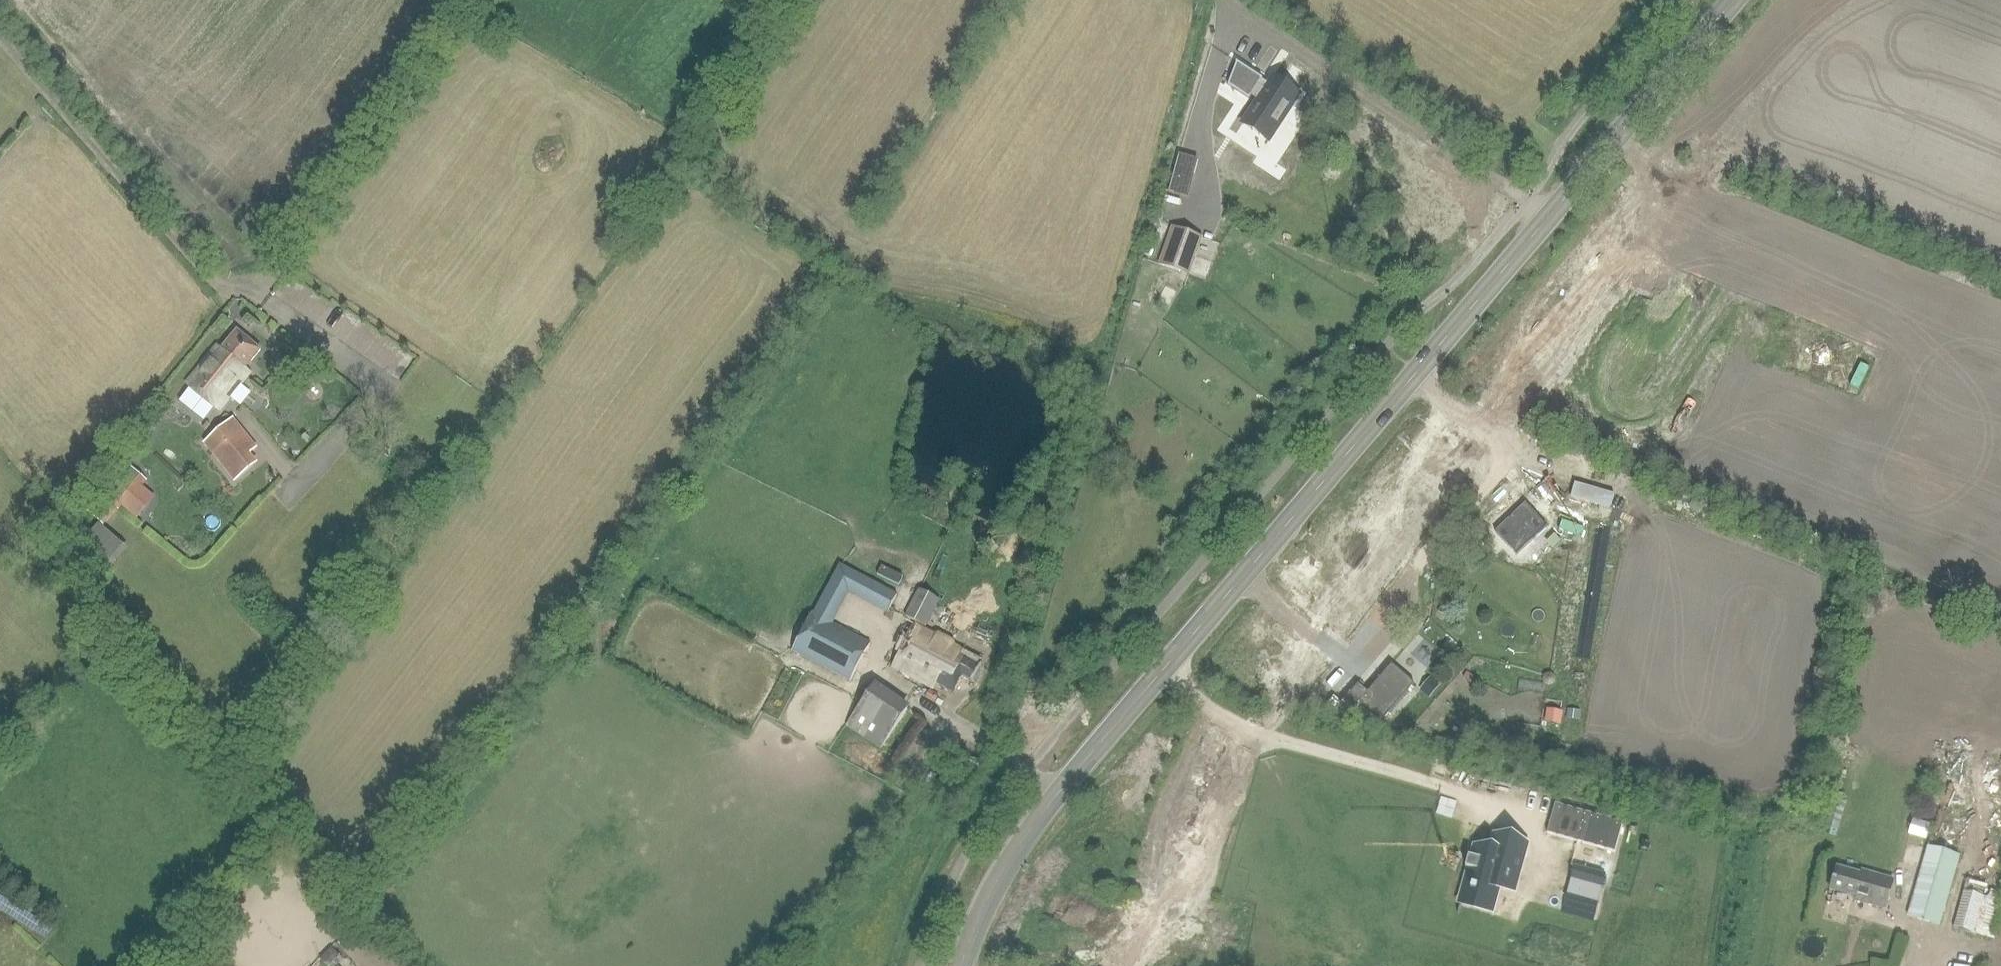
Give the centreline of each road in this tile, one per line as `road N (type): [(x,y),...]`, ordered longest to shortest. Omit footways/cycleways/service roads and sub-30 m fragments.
road 1 (unclassified): [(997,965),(1053,857),(1203,618),(1539,206),(1694,0)]
road 2 (unclassified): [(1109,965),(1248,729),(1331,610),(1665,206),(1751,90)]
road 3 (primary): [(1595,233),(1357,514),(1228,689),(1066,965)]
road 4 (track): [(486,0),(333,207),(256,301),(240,306),(0,37)]
road 5 (track): [(1539,206),(1232,0)]
road 6 (primary): [(1595,233),(1766,0)]

